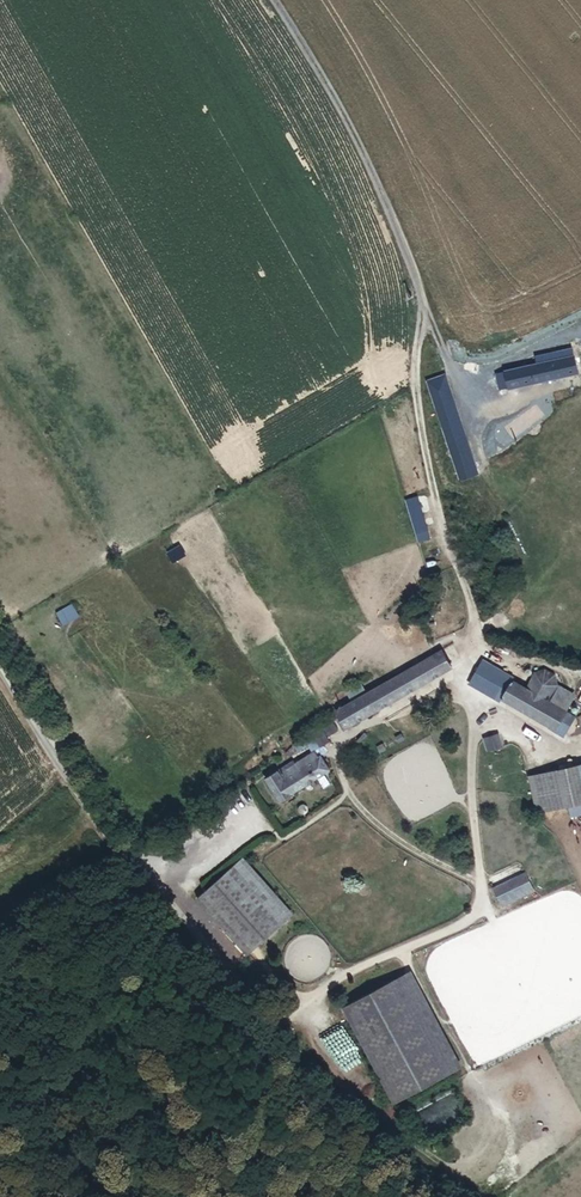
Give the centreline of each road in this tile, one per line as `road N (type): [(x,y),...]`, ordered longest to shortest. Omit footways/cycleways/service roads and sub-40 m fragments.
road 1 (track): [(471,659),(417,417),(415,347),(425,303),(345,116),(272,0)]
road 2 (unclassified): [(0,667),(75,802),(167,912)]

